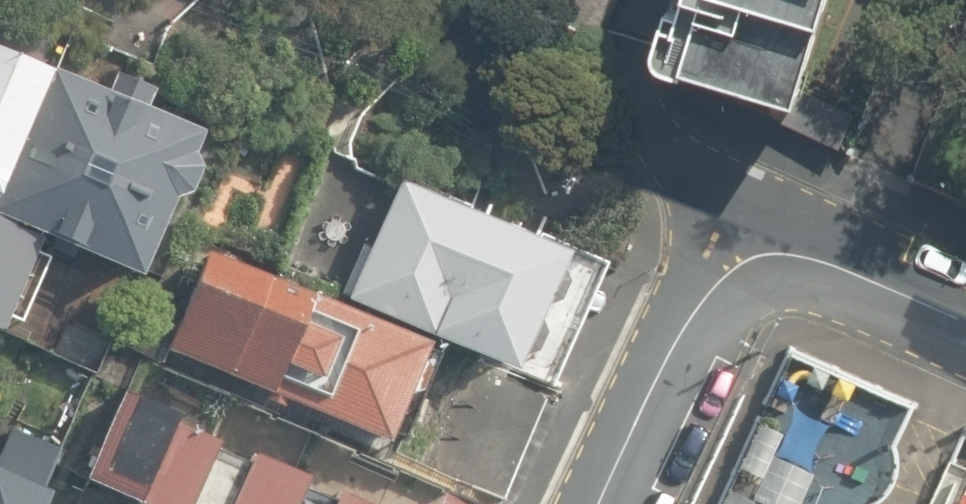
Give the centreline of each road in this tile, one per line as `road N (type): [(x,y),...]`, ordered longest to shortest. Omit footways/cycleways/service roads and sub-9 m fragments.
road 1 (tertiary): [(603,503),(691,328),(732,270),(792,253),(965,325)]

